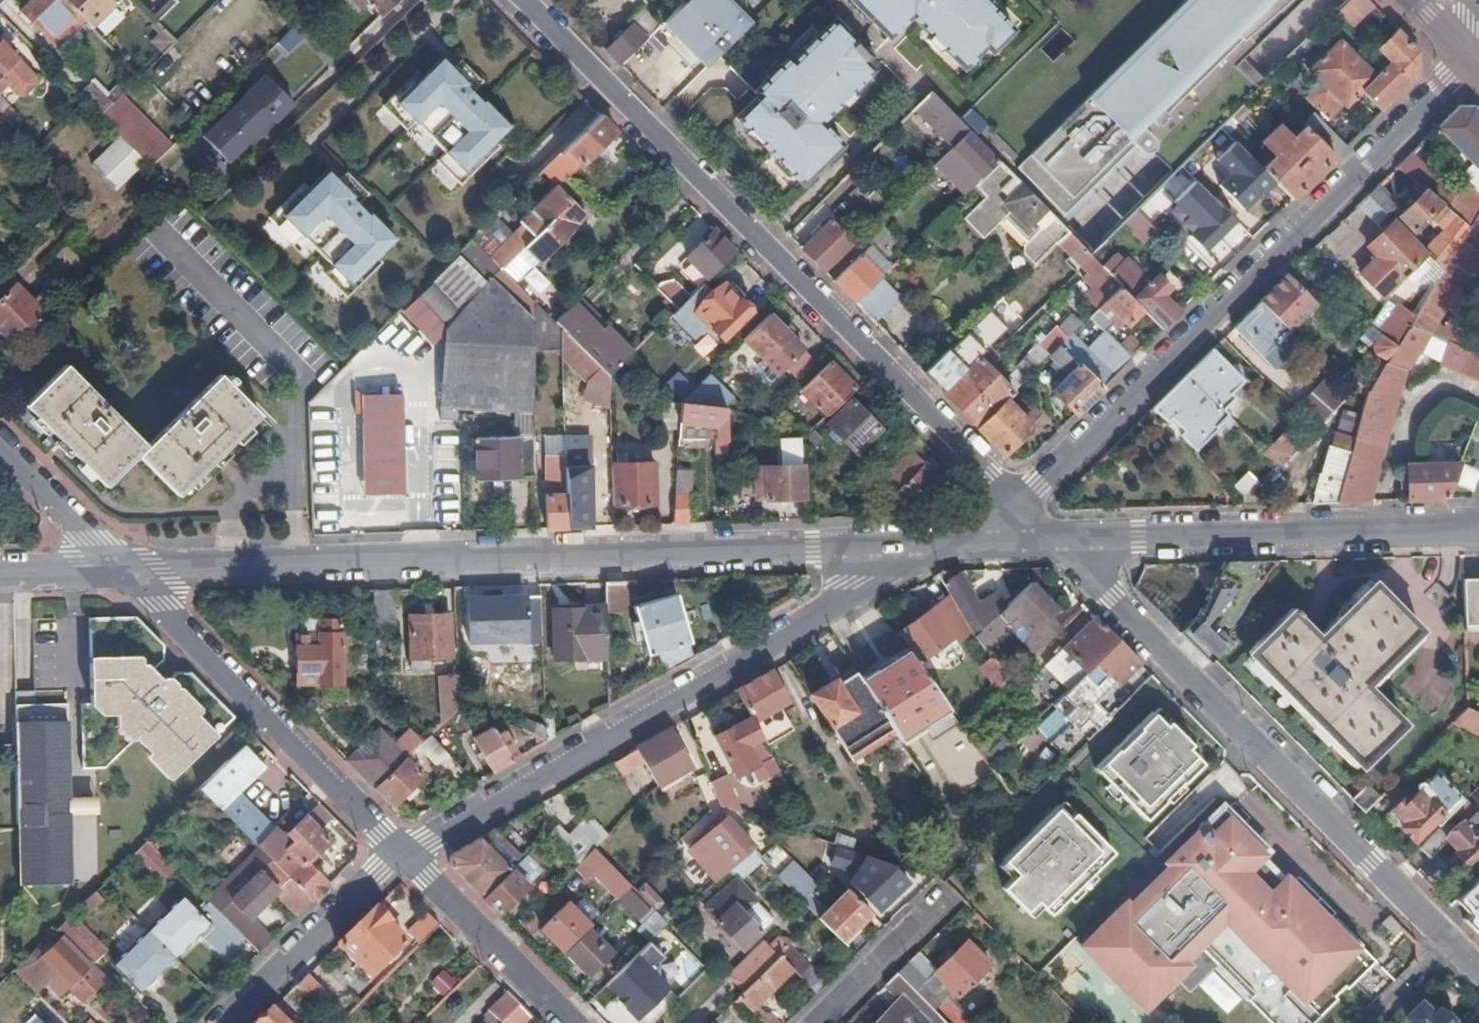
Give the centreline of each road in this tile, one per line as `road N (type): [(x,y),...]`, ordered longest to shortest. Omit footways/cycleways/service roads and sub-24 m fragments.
road 1 (residential): [(121,569),(949,545)]
road 2 (residential): [(1019,503),(522,0)]
road 3 (residential): [(1019,503),(1473,62)]
road 4 (residential): [(405,854),(949,545)]
road 5 (residential): [(1478,967),(1057,541)]
road 6 (residential): [(1057,541),(1478,527)]
road 7 (residential): [(405,854),(121,569)]
road 8 (residential): [(226,1022),(405,854)]
road 9 (residential): [(575,1022),(405,854)]
road 10 (residential): [(950,892),(819,1022)]
road 11 (residential): [(121,569),(0,445)]
road 12 (residential): [(0,573),(121,569)]

